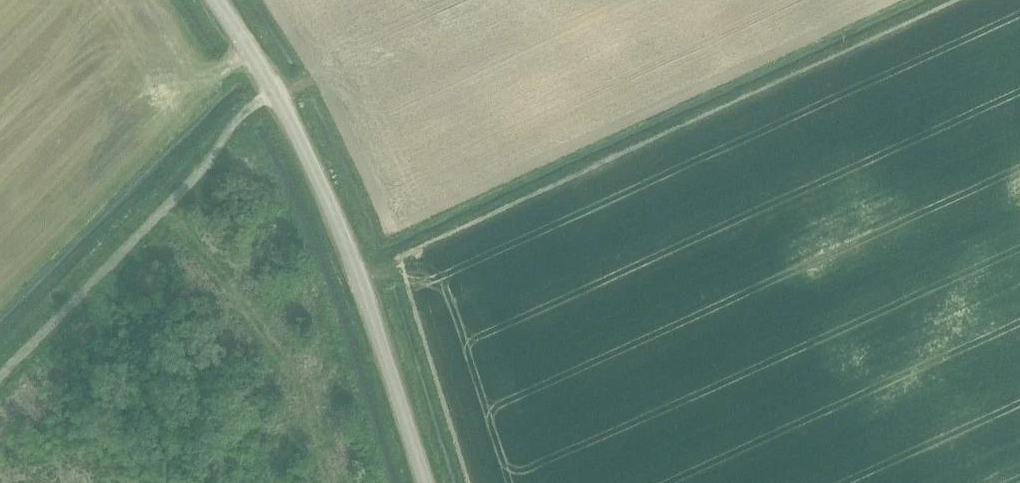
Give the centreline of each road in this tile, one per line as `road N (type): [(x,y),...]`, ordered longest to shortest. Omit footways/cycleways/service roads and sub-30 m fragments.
road 1 (unclassified): [(423,482),(334,205),(275,90),(213,0)]

